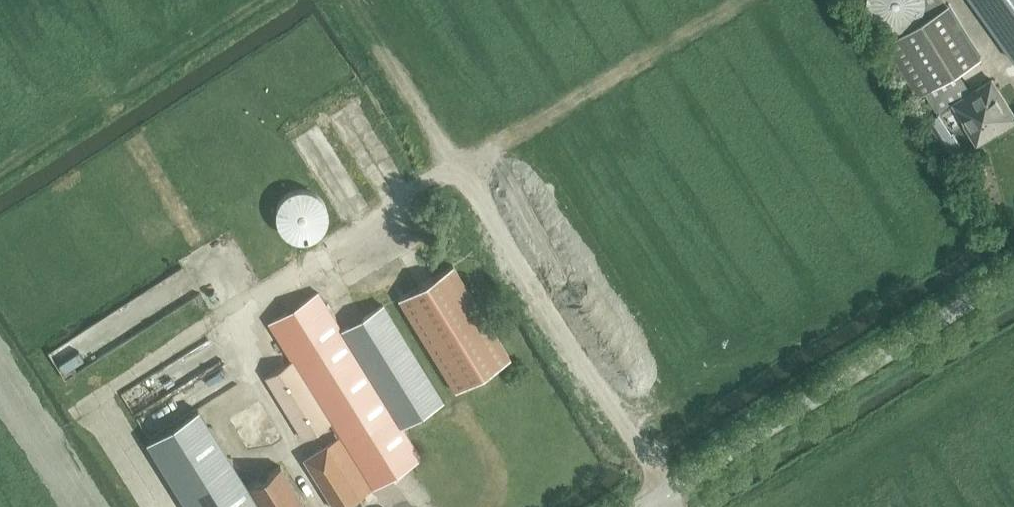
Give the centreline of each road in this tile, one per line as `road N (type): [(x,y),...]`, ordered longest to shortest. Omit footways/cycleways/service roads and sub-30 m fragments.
road 1 (tertiary): [(643,506),(1013,276)]

